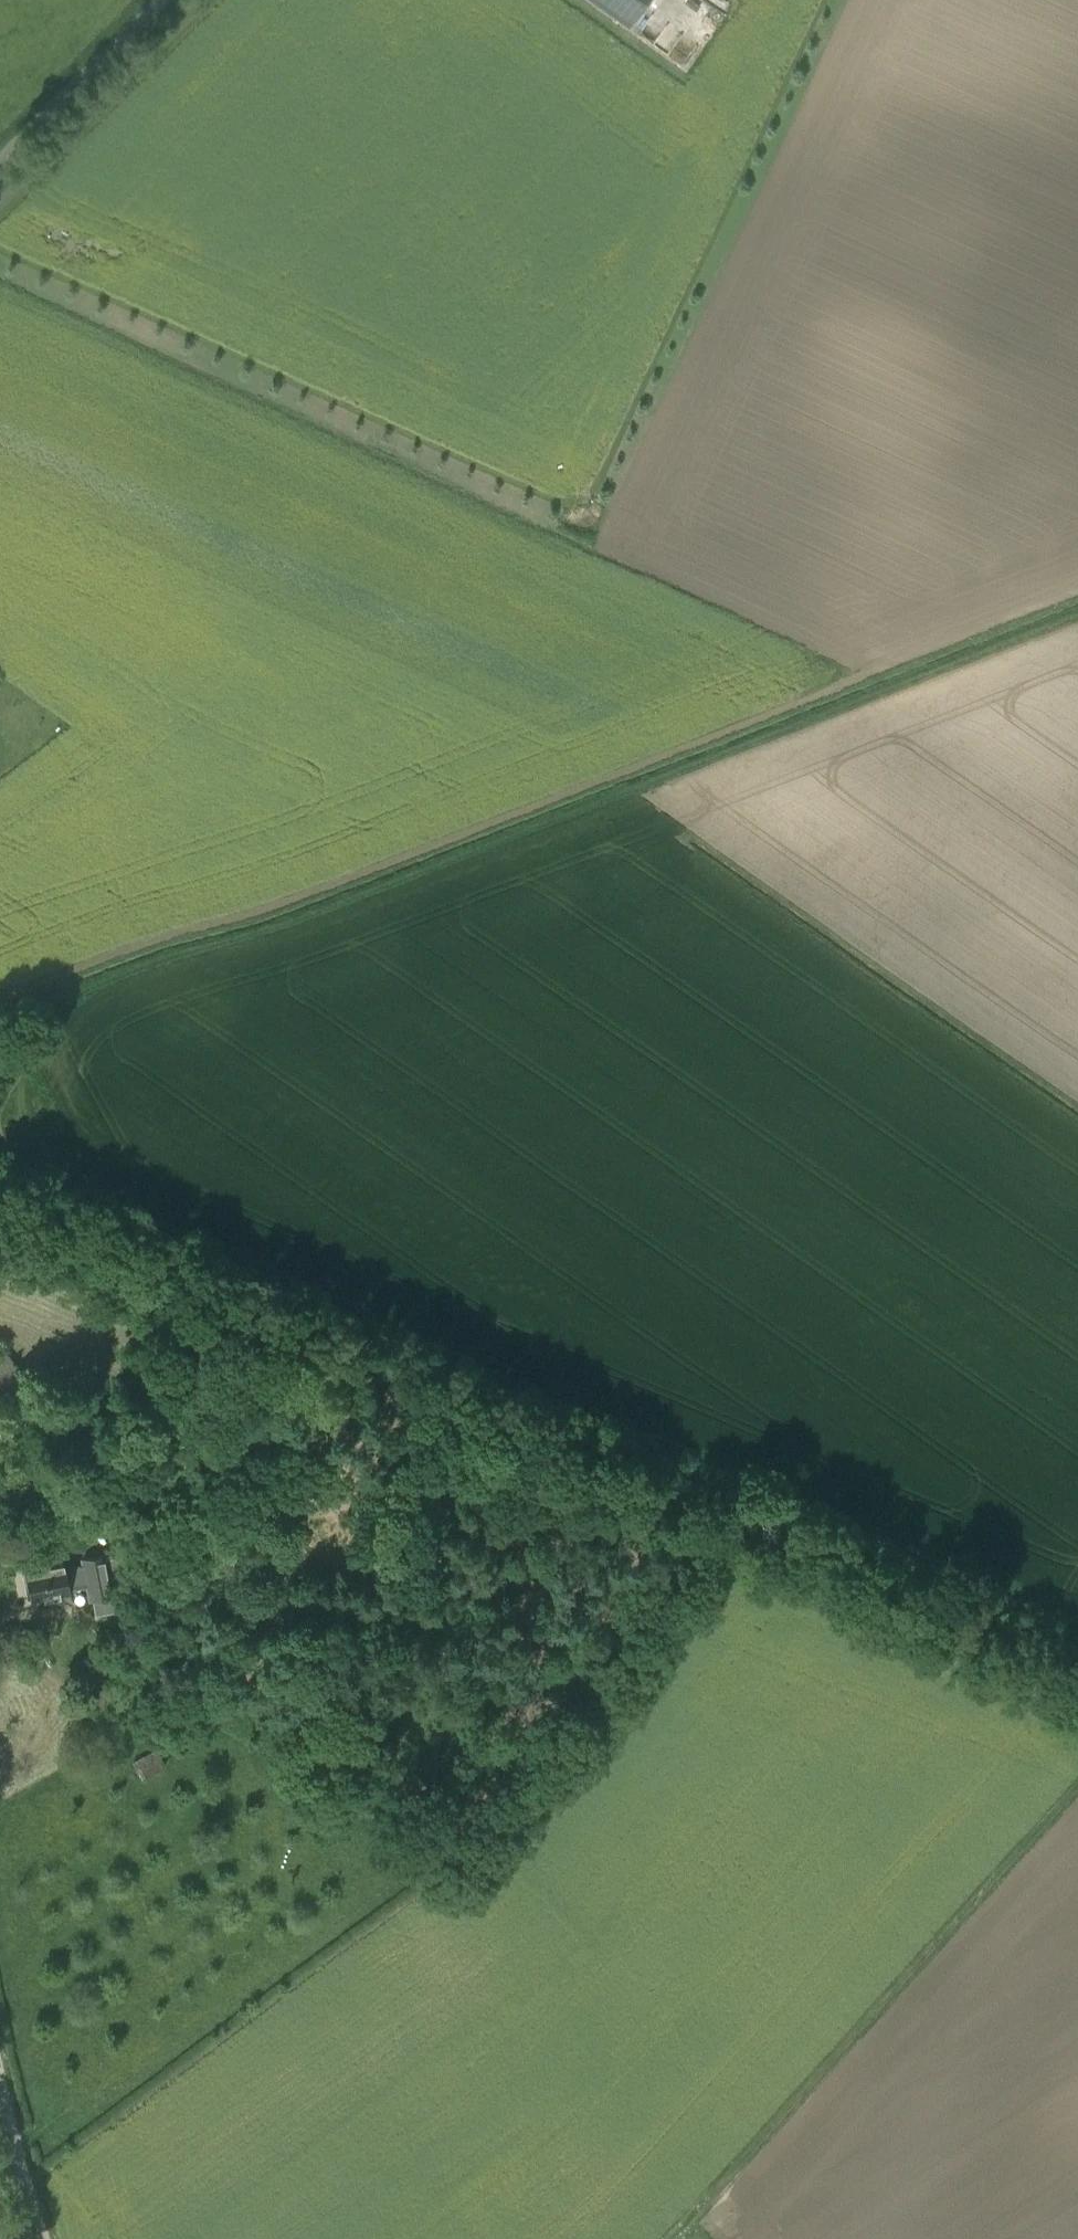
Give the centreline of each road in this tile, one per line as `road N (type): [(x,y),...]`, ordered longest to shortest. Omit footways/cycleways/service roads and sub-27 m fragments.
road 1 (unclassified): [(0,159),(160,0)]
road 2 (unclassified): [(42,2238),(0,2097)]

